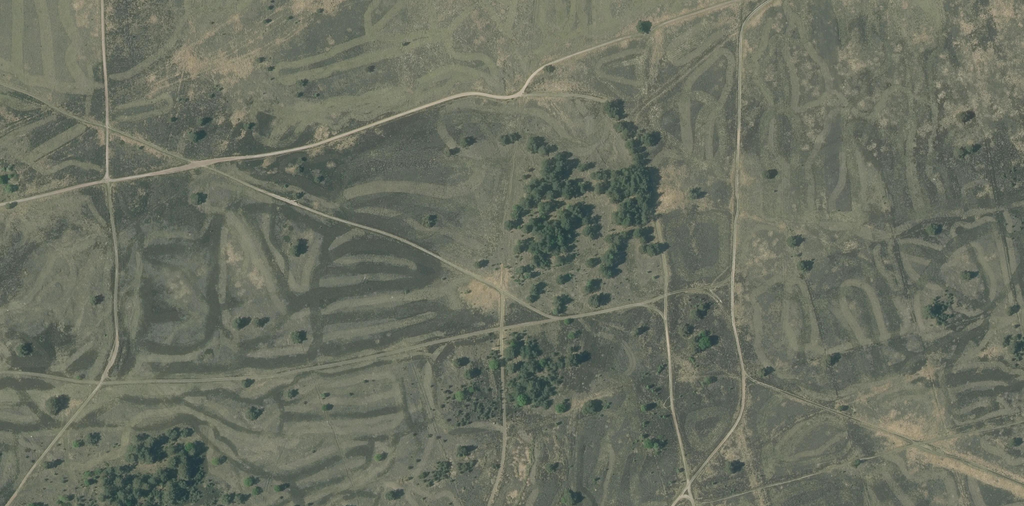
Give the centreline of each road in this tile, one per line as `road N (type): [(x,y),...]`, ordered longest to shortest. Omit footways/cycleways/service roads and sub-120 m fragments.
road 1 (track): [(555,319),(401,240),(198,163)]
road 2 (track): [(1023,421),(716,501),(677,501)]
road 3 (track): [(198,163),(312,146),(458,95),(520,95)]
road 4 (track): [(733,320),(741,30),(770,0)]
road 5 (track): [(757,383),(1023,485)]
road 6 (track): [(520,95),(547,65),(737,0)]
road 7 (track): [(688,487),(666,321)]
road 8 (track): [(688,487),(736,424),(743,370)]

